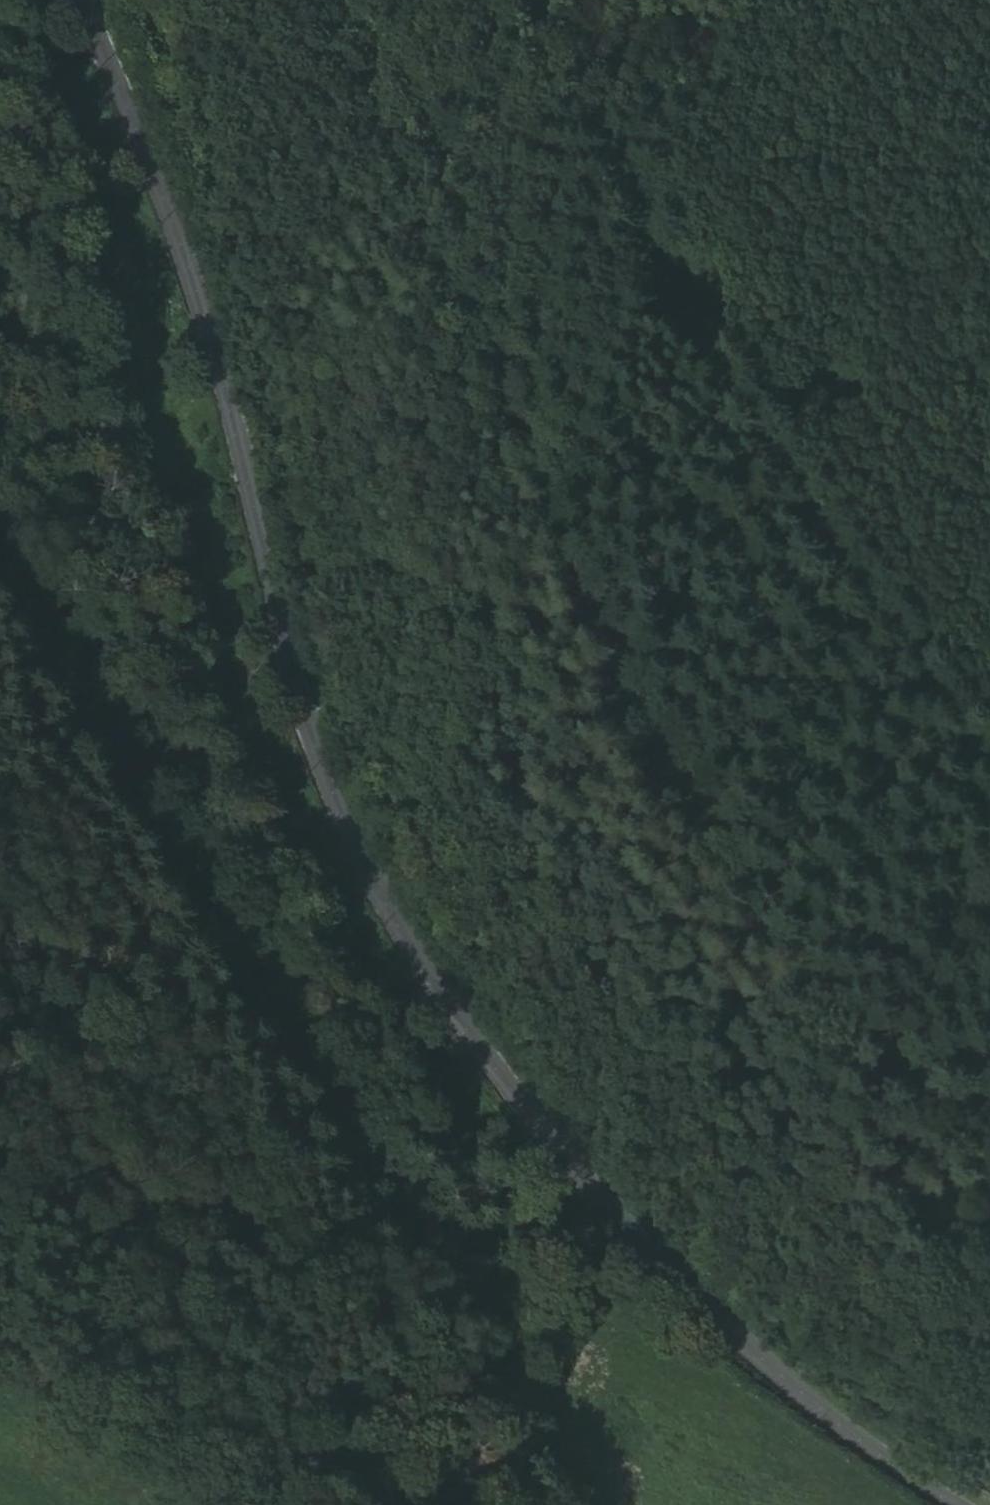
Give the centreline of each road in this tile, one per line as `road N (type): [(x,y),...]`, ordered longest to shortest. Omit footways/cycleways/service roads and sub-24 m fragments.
road 1 (unclassified): [(963,1504),(796,1389),(591,1190),(380,889),(280,627),(197,281),(92,0)]

